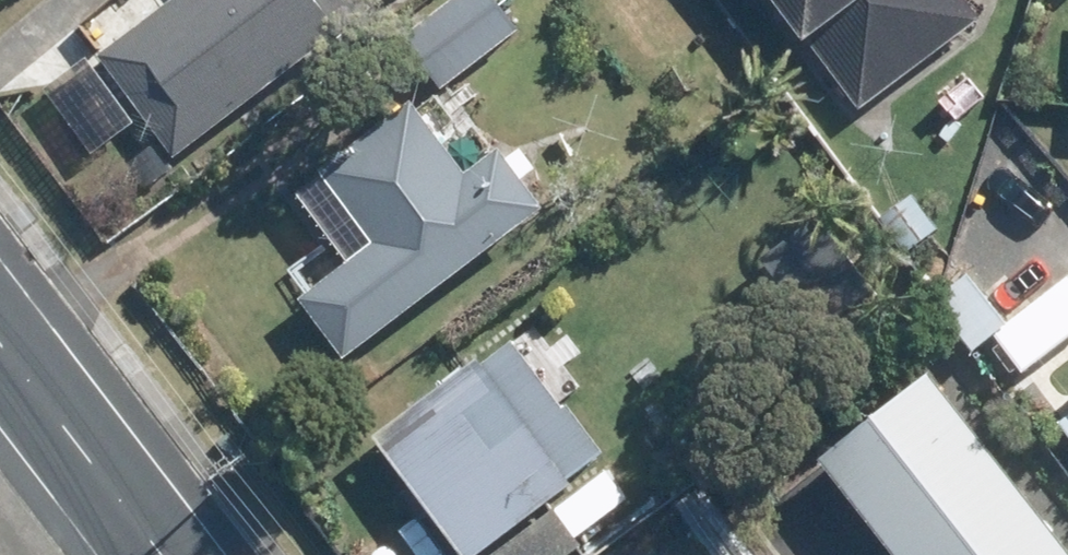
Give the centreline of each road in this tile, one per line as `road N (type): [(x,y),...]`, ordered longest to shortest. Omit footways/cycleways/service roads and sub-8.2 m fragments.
road 1 (secondary): [(0,310),(185,554)]

